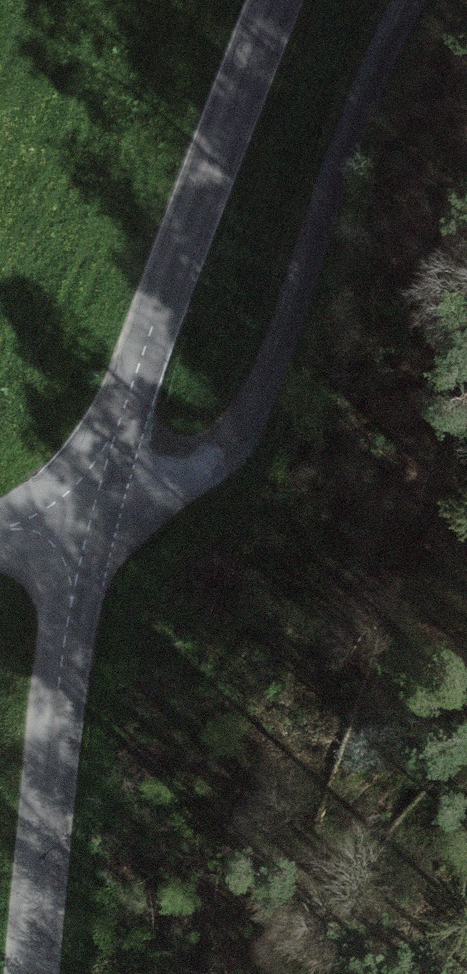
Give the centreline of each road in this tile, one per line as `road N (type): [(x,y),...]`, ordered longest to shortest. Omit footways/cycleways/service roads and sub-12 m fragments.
road 1 (track): [(93,491),(216,443),(419,0)]
road 2 (unclassified): [(81,540),(139,358),(277,0)]
road 3 (residential): [(81,540),(30,973)]

